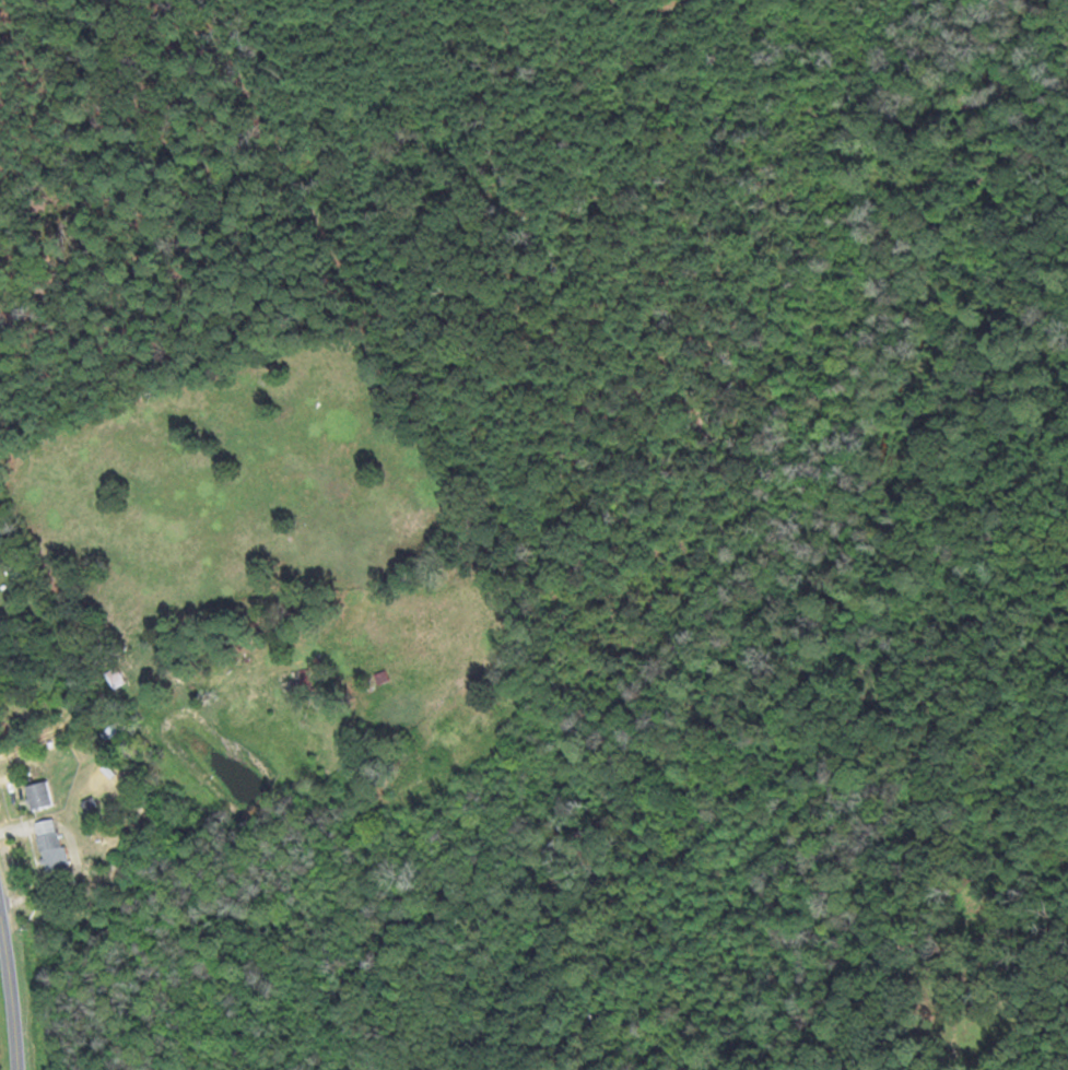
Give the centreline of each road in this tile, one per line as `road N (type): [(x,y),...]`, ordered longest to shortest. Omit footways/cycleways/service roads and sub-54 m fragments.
road 1 (tertiary): [(21,1069),(0,899)]

